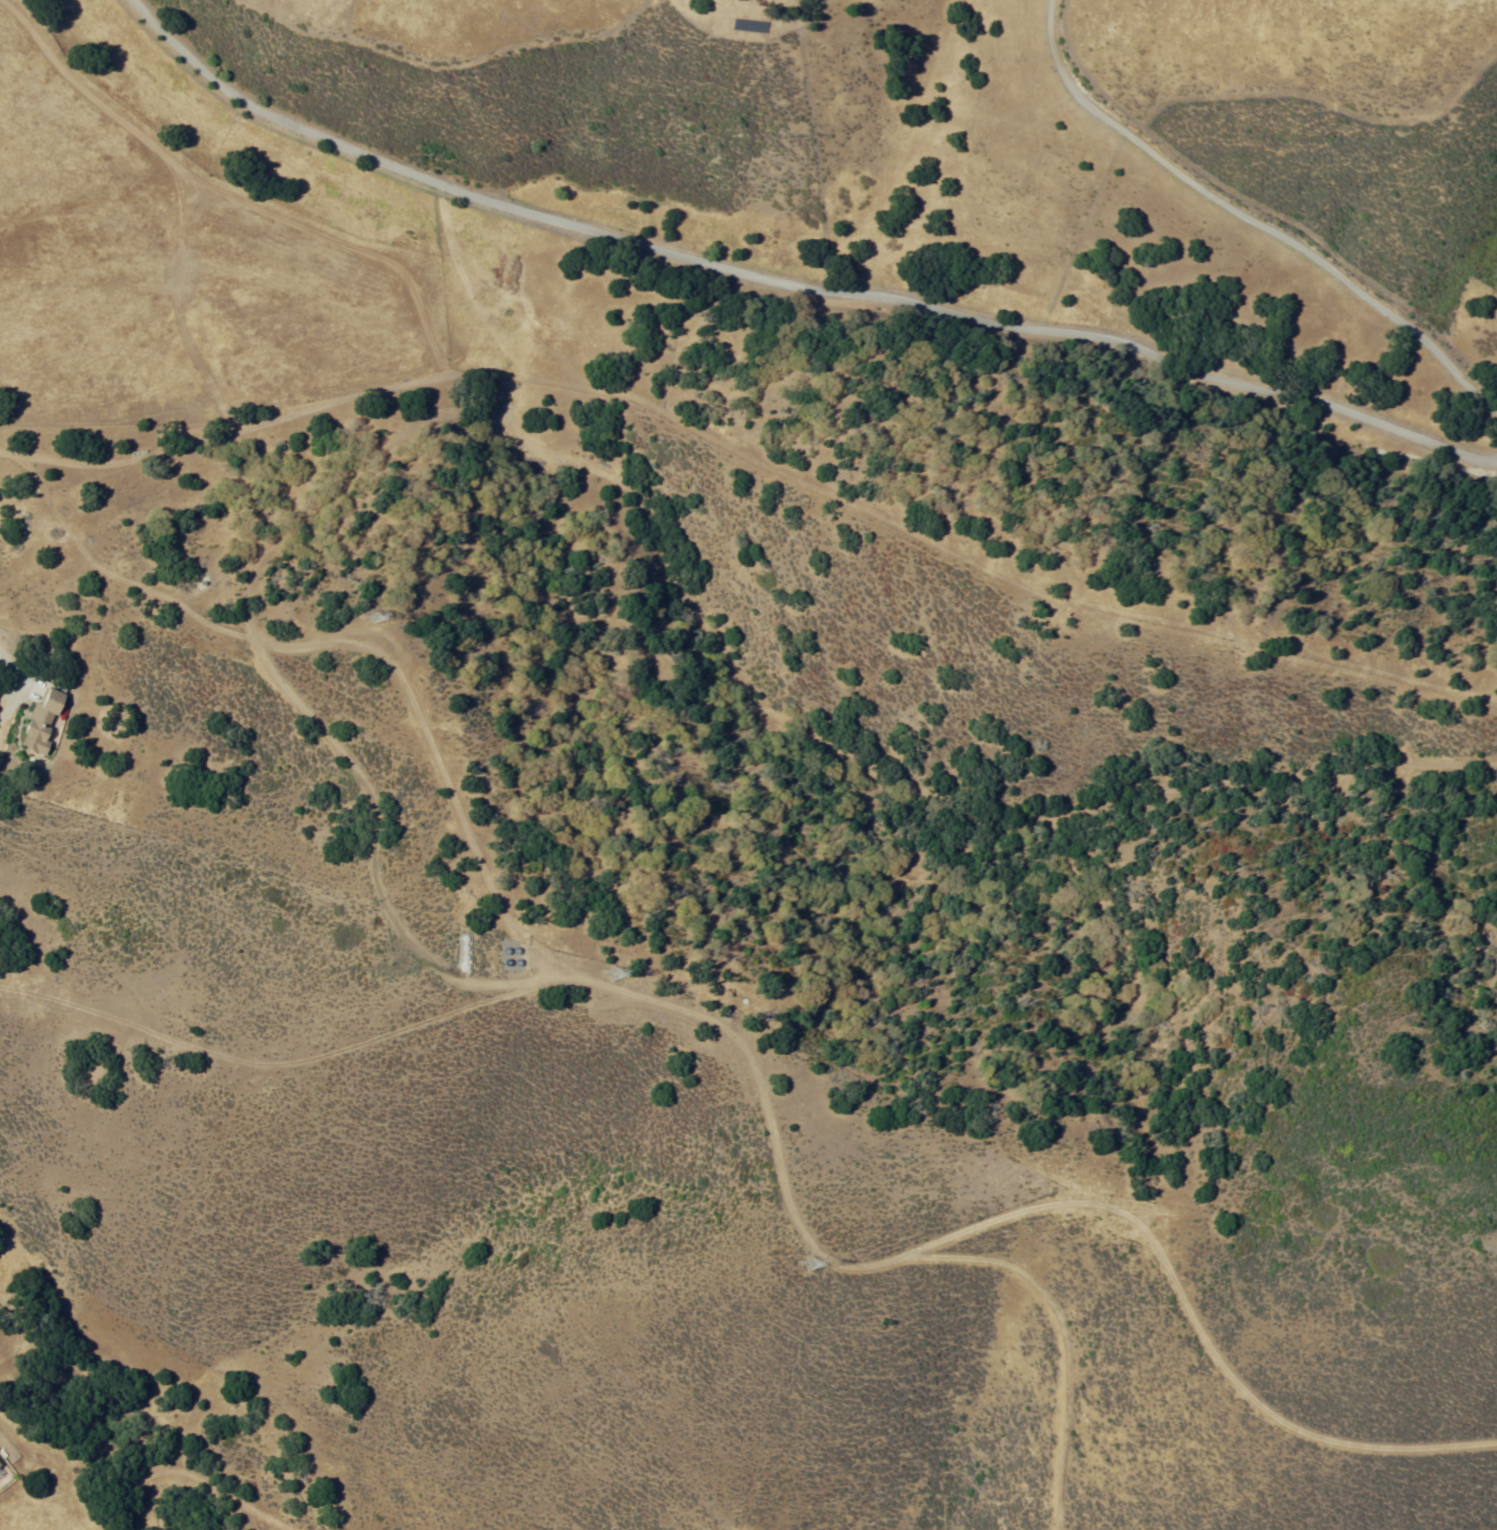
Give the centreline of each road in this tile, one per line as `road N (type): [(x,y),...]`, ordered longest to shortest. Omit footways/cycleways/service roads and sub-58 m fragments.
road 1 (track): [(1496,1443),(1348,1451),(1255,1410),(1168,1270),(1147,1216),(1101,1198),(1001,1206),(894,1265),(820,1269),(783,1226),(754,1074),(725,1018),(554,968),(481,939),(412,892),(355,876),(349,844),(269,666),(270,599),(338,519),(486,435),(506,391),(504,337),(459,255),(303,129)]

